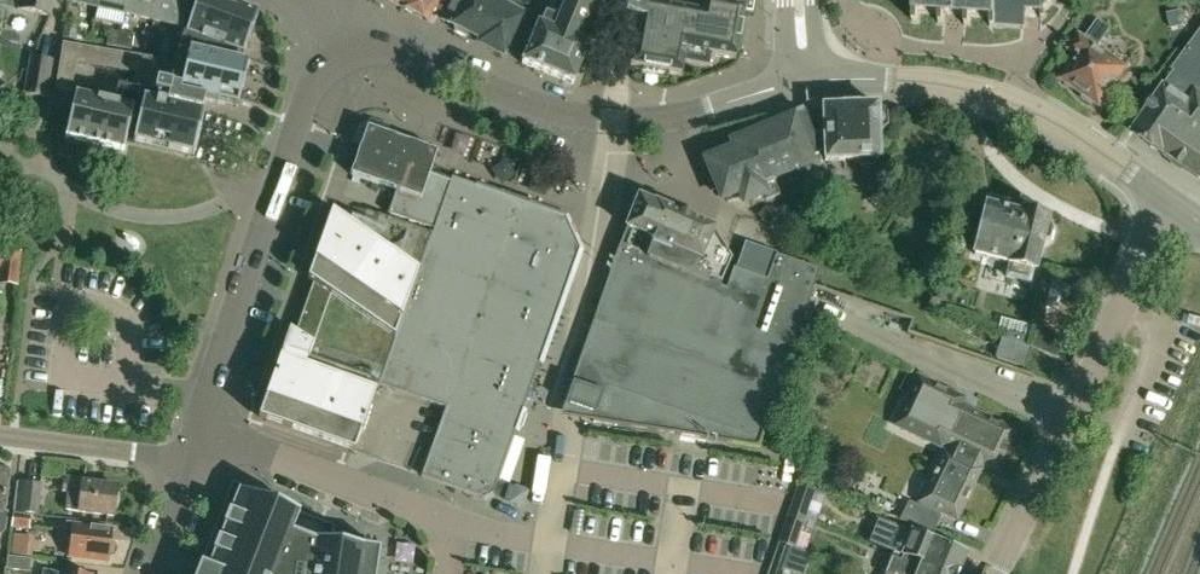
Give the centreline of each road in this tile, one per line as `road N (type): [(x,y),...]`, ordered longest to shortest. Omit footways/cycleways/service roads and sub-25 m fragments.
road 1 (tertiary): [(199,430),(336,19)]
road 2 (residential): [(998,573),(1062,413),(1171,203)]
road 3 (tertiary): [(1171,203),(1005,98),(915,80),(805,79)]
road 4 (residential): [(556,470),(559,431),(547,425),(618,171),(620,121)]
road 5 (tertiary): [(336,19),(564,111),(620,121)]
road 6 (residential): [(199,430),(449,523)]
road 7 (residential): [(189,469),(136,453),(0,435)]
road 8 (tertiary): [(620,121),(687,115),(805,79)]

